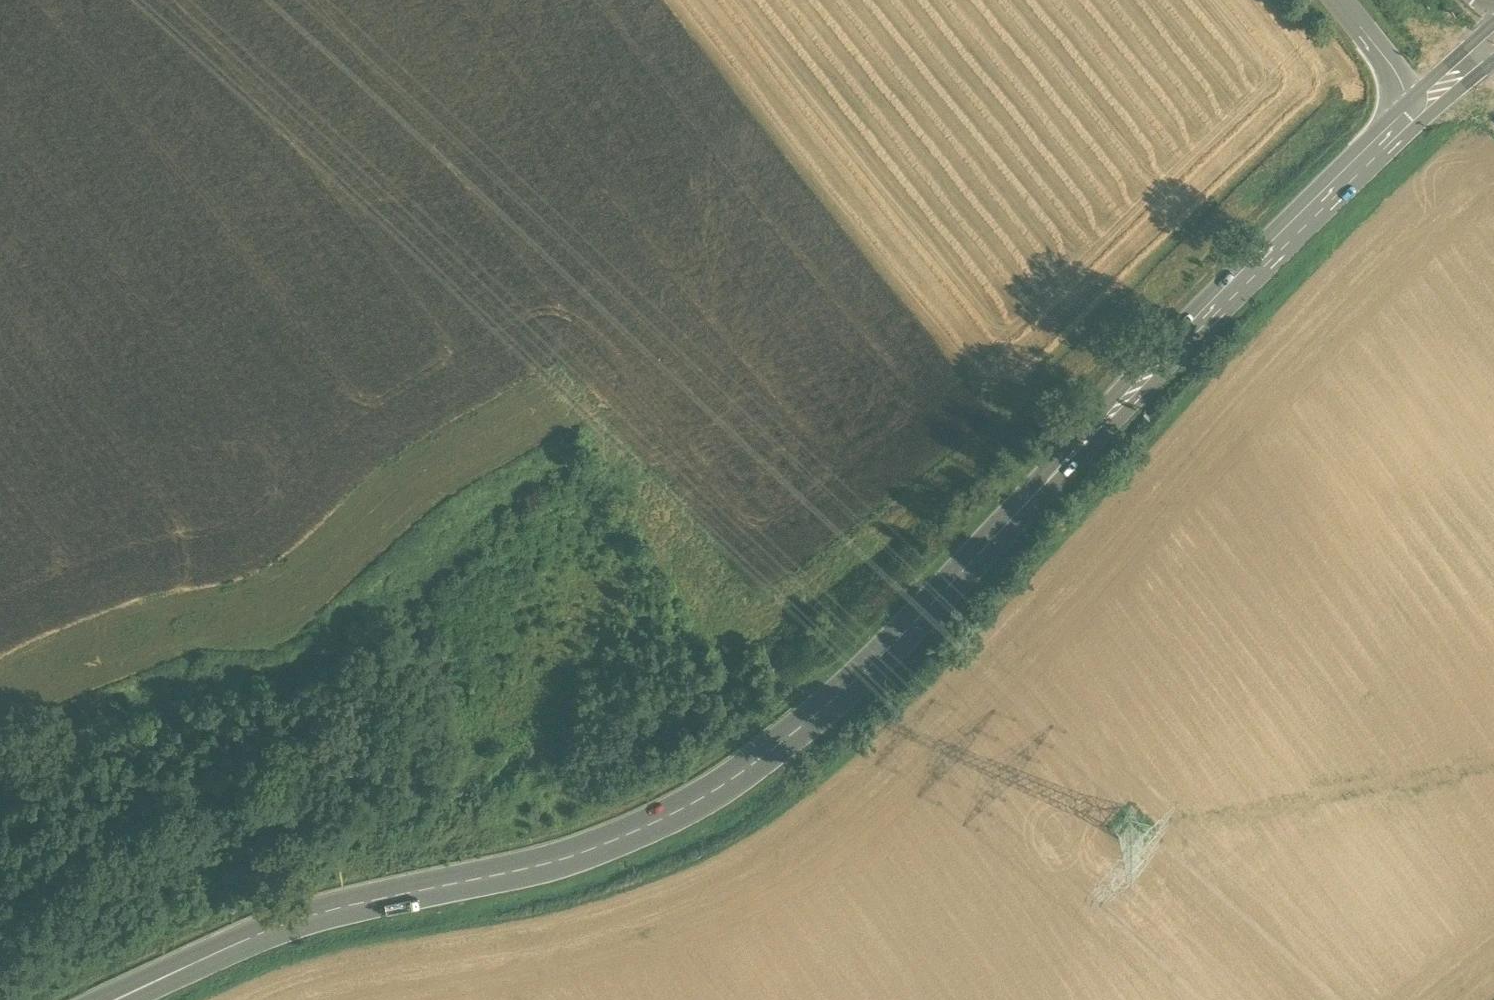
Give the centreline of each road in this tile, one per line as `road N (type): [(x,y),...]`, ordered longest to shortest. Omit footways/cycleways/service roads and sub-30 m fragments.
road 1 (primary): [(127,999),(336,914),(521,877),(629,844),(758,772),(876,675),(1191,334),(1406,121)]
road 2 (tertiary): [(1337,0),(1391,68),(1406,121)]

